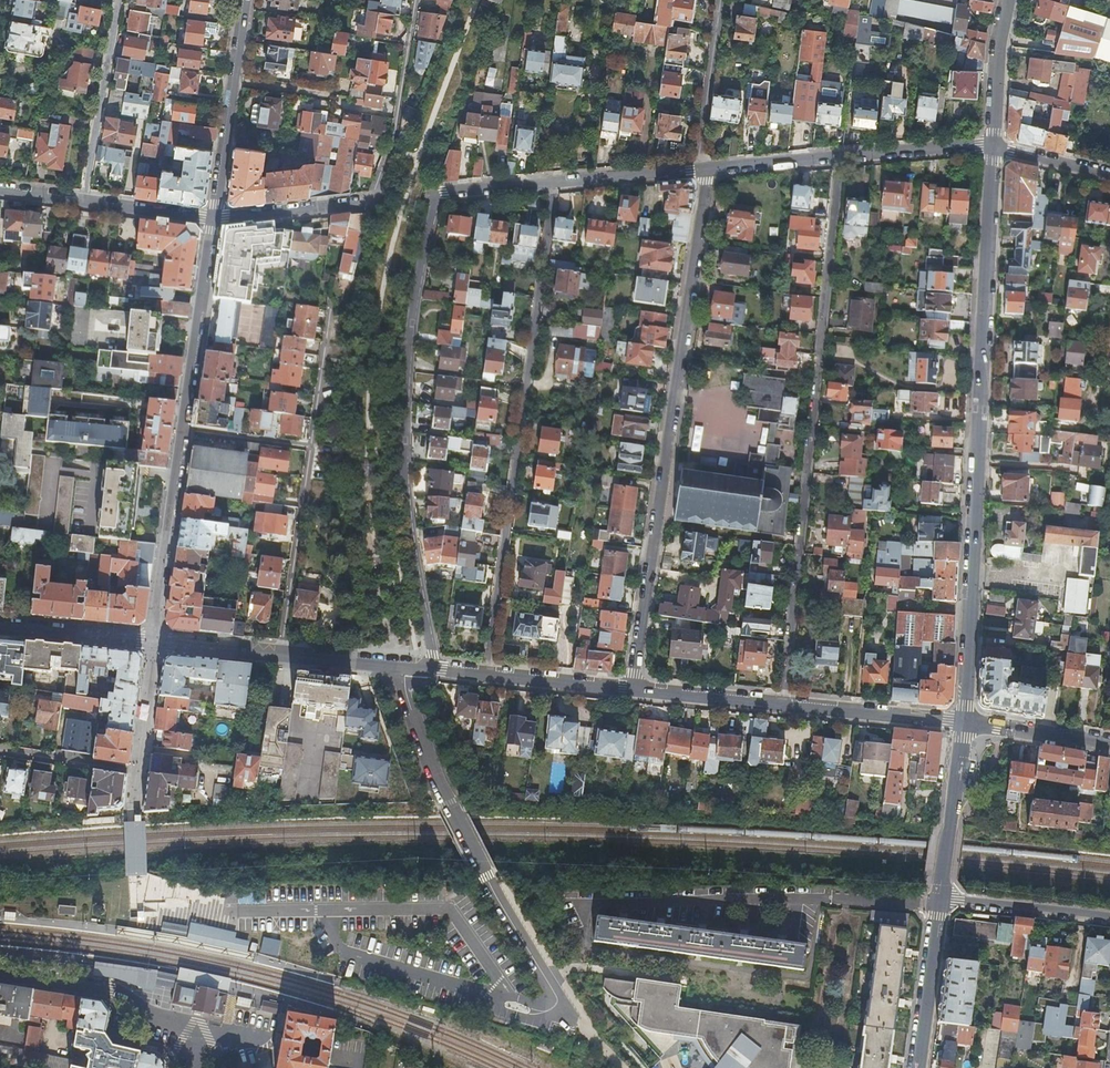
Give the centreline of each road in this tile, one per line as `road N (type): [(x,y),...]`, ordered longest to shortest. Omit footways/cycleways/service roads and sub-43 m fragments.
road 1 (residential): [(434,668),(406,472),(416,299),(436,197),(709,168)]
road 2 (residential): [(994,145),(965,723)]
road 3 (residential): [(634,690),(709,168)]
road 4 (residential): [(558,998),(447,803),(420,742),(404,666)]
road 5 (residential): [(634,690),(965,723)]
road 6 (residential): [(709,168),(994,145)]
road 7 (residential): [(214,217),(245,0)]
road 8 (residential): [(155,642),(183,429)]
road 9 (residential): [(183,429),(214,217)]
road 10 (residential): [(282,655),(310,445)]
road 11 (residential): [(200,1031),(111,989),(0,975)]
road 12 (residential): [(414,0),(394,137),(370,201)]
road 13 (residential): [(83,200),(119,0)]
road 14 (residential): [(434,668),(634,690)]
road 15 (residential): [(965,723),(940,902)]
road 16 (residential): [(940,902),(1109,916)]
road 17 (residential): [(310,445),(335,279)]
road 18 (residential): [(940,902),(918,1067)]
road 19 (residential): [(214,217),(370,201)]
road 20 (residential): [(155,642),(0,628)]
road 21 (residential): [(1008,0),(994,145)]
road 22 (residential): [(1109,745),(965,723)]
road 23 (residential): [(214,217),(83,200)]
road 24 (residential): [(183,429),(310,445)]
road 25 (residential): [(282,655),(155,642)]
road 26 (residential): [(404,666),(282,655)]

